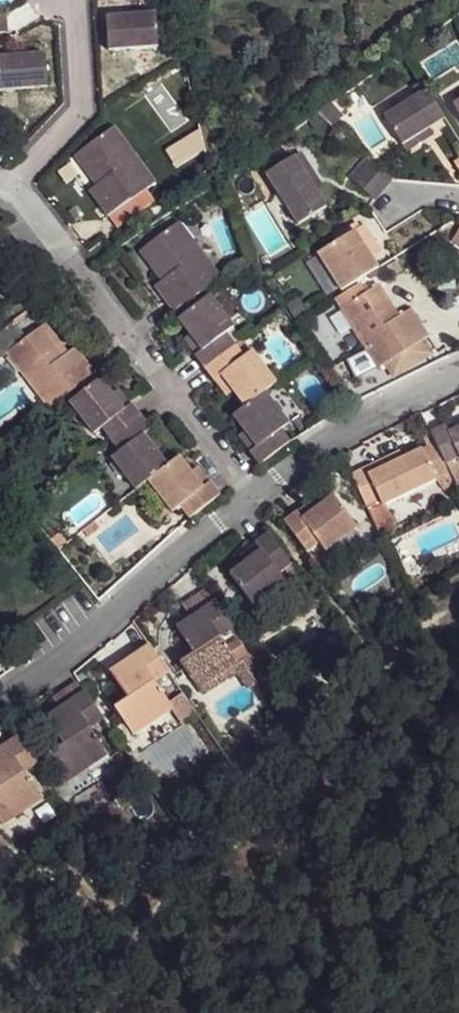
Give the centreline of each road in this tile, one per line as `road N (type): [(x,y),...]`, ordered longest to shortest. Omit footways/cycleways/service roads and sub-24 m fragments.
road 1 (residential): [(249,499),(0,704)]
road 2 (residential): [(249,499),(375,414),(458,373)]

